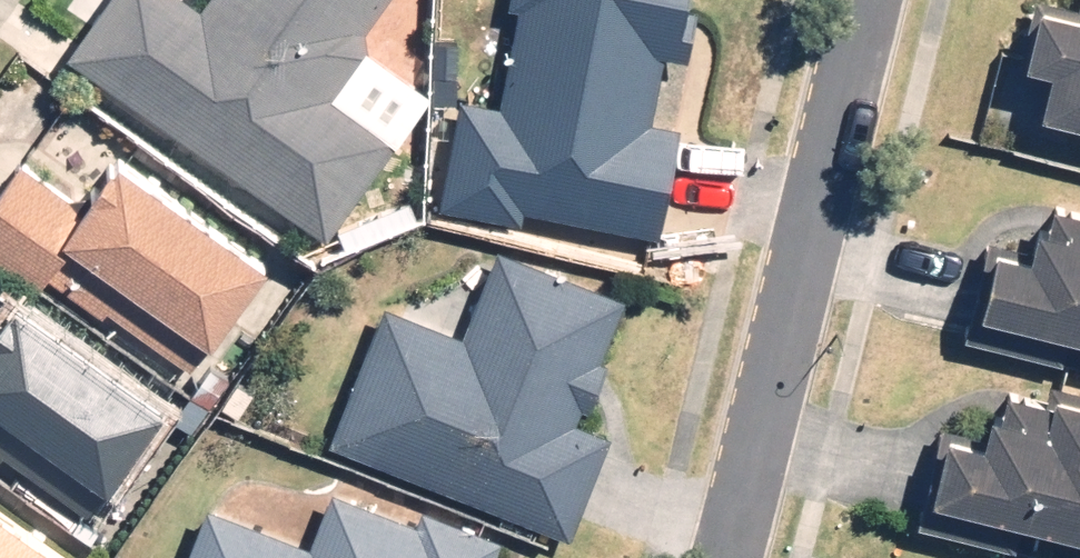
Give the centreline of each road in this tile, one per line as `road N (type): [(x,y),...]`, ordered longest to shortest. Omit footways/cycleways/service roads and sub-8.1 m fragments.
road 1 (residential): [(875,0),(723,557)]

